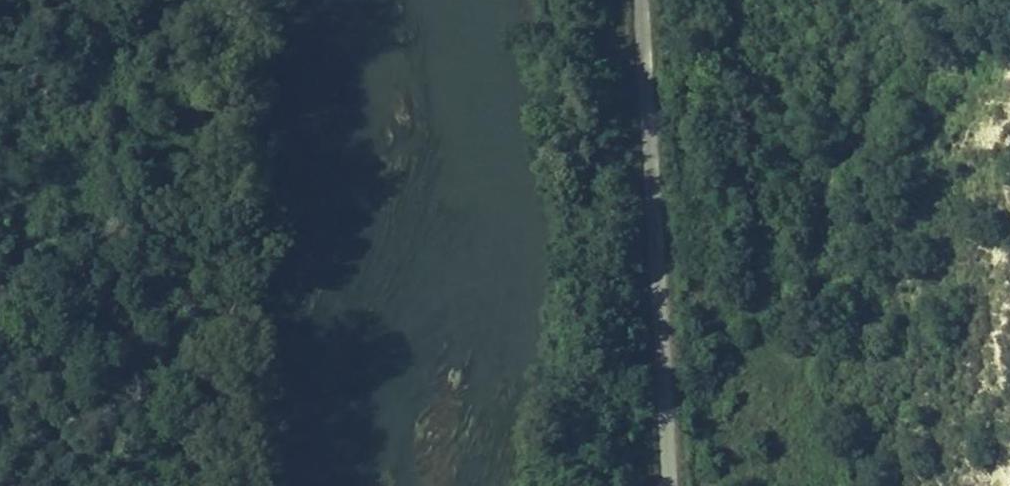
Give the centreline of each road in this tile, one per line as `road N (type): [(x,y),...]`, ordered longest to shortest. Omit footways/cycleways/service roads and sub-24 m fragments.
road 1 (unclassified): [(669,485),(640,0)]

